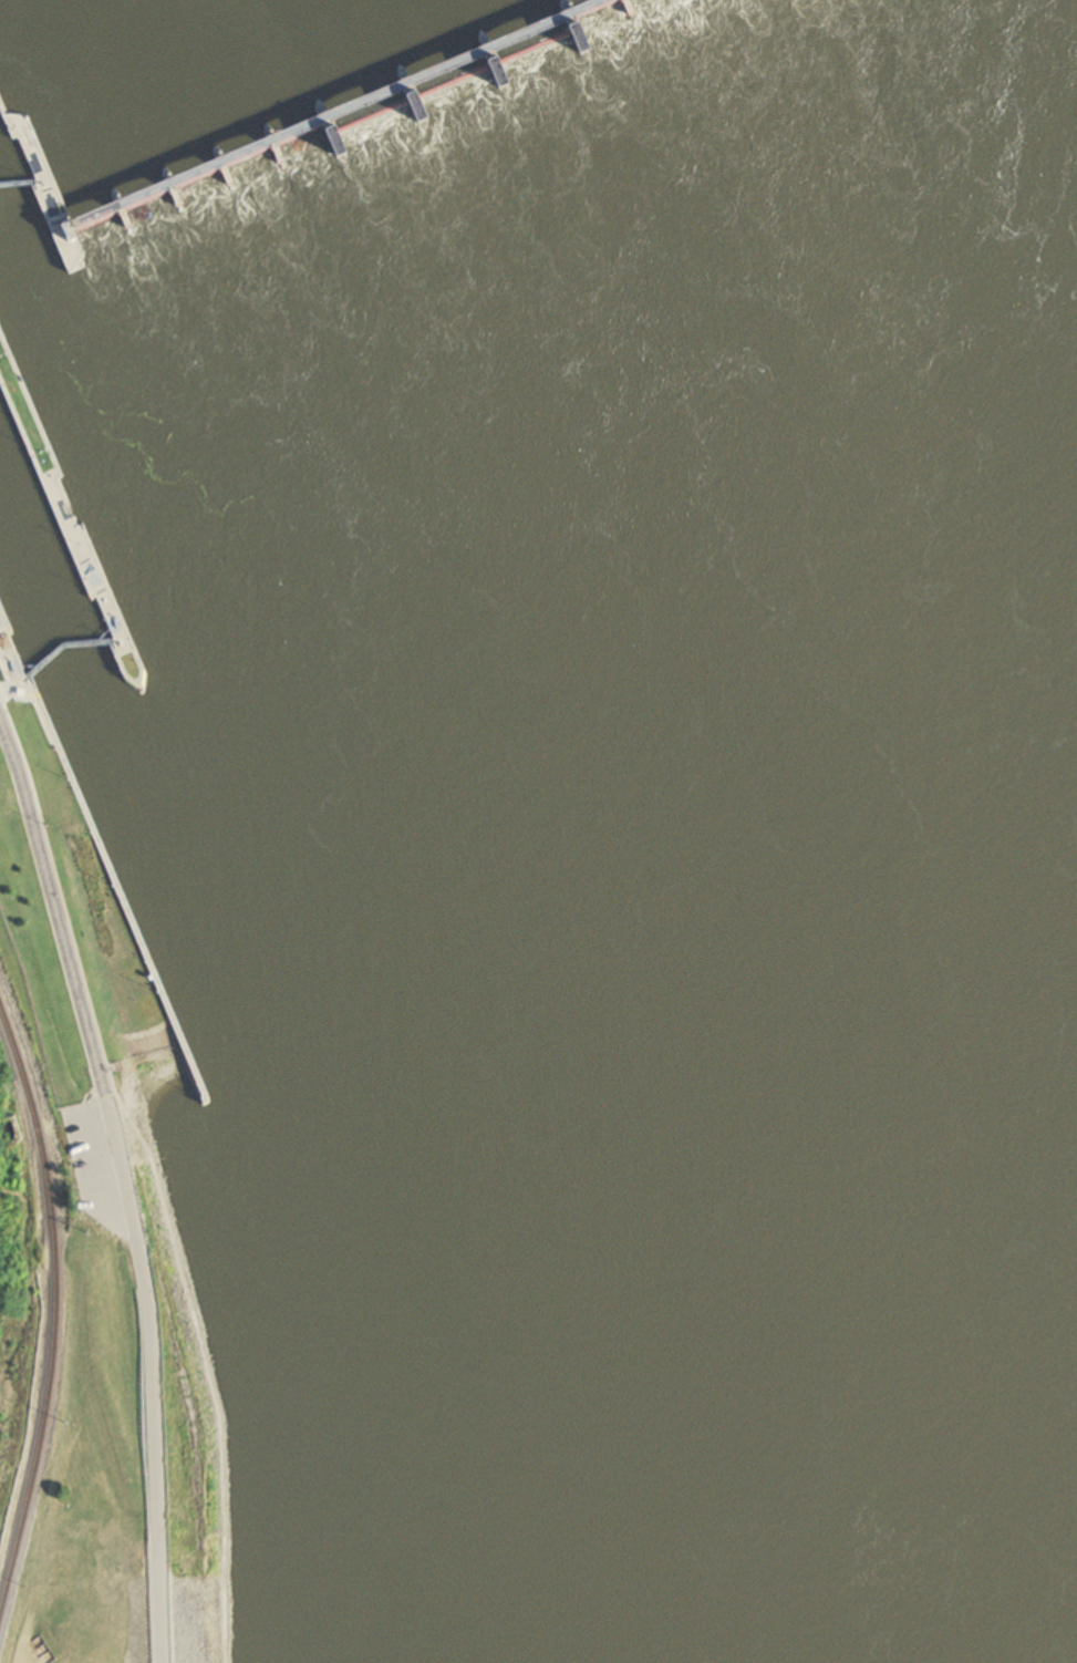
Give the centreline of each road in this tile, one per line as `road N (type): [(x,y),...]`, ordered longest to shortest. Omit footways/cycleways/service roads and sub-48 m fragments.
road 1 (residential): [(102,1075),(162,1337),(177,1662)]

